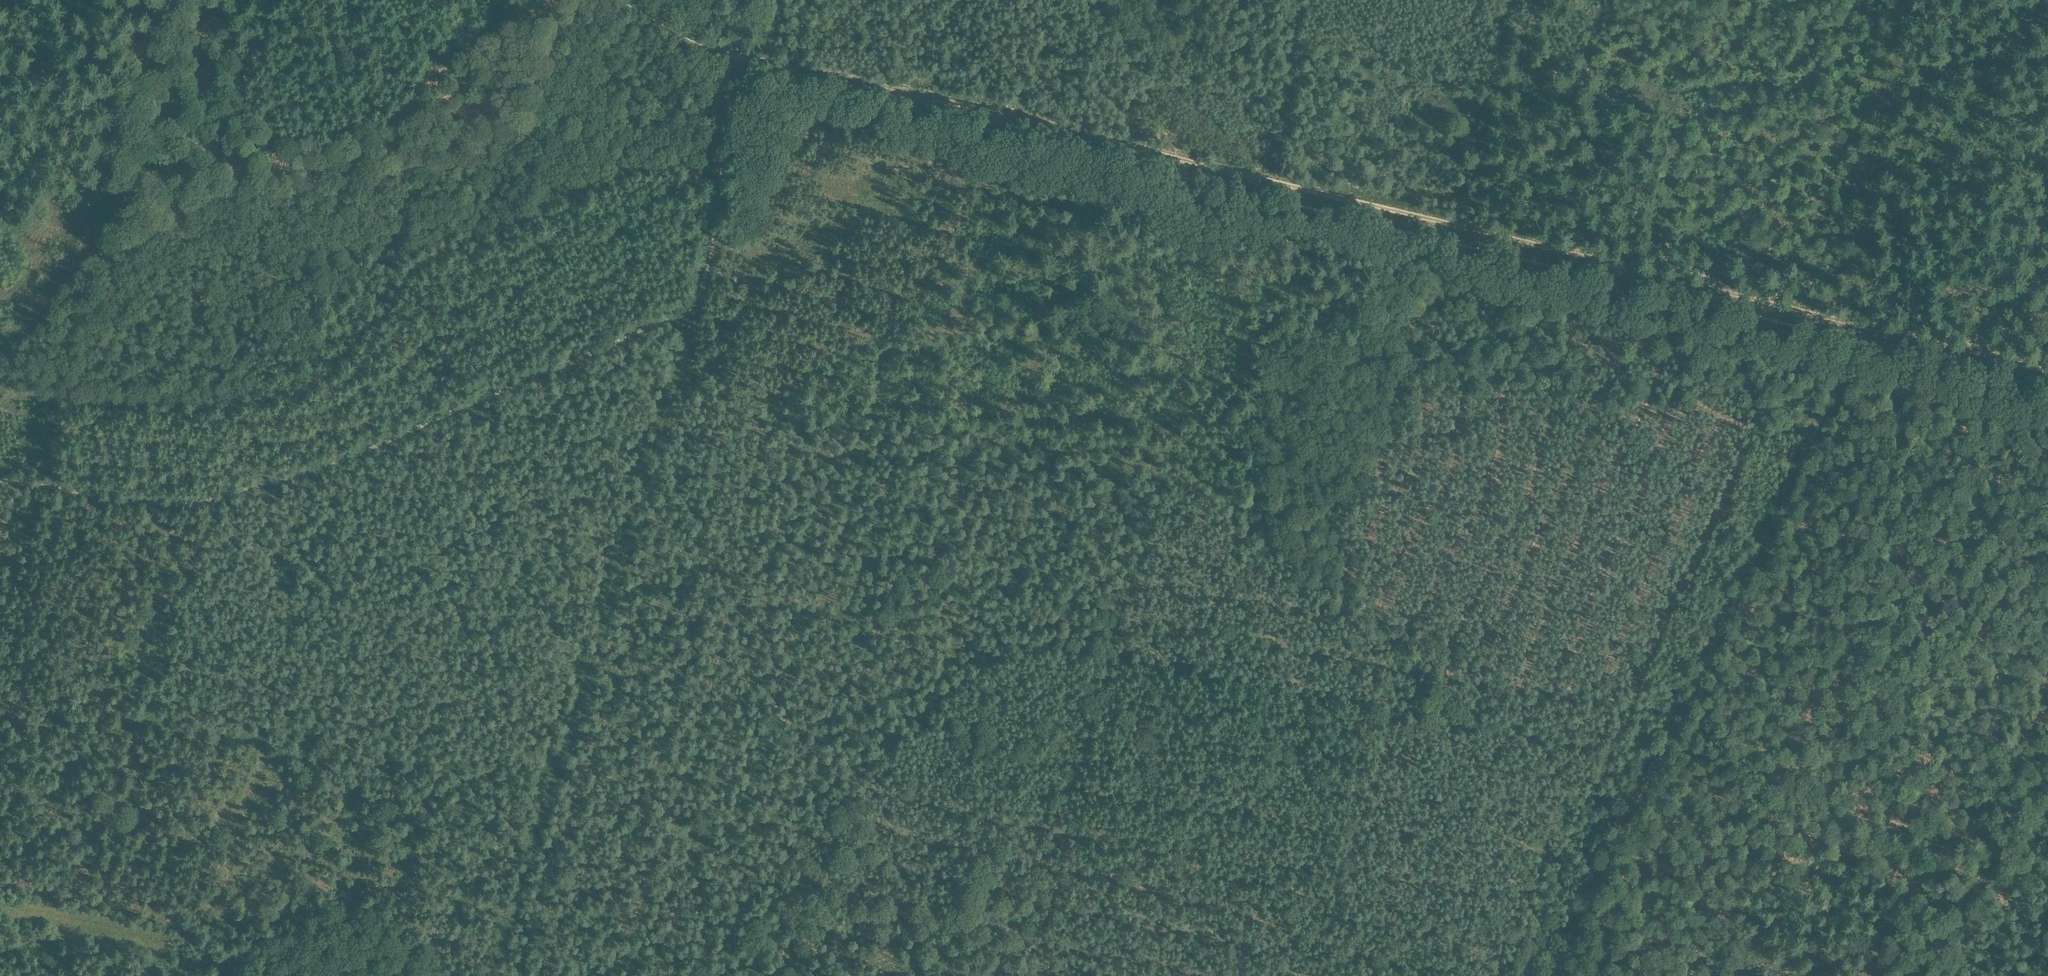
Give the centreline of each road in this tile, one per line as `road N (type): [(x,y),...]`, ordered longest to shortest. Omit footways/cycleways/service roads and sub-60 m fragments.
road 1 (track): [(2047,370),(791,68)]
road 2 (track): [(0,485),(136,506),(201,504),(481,409),(696,305),(736,55)]
road 3 (track): [(1850,320),(1842,360),(1551,975)]
road 4 (track): [(791,68),(704,46),(623,0)]

